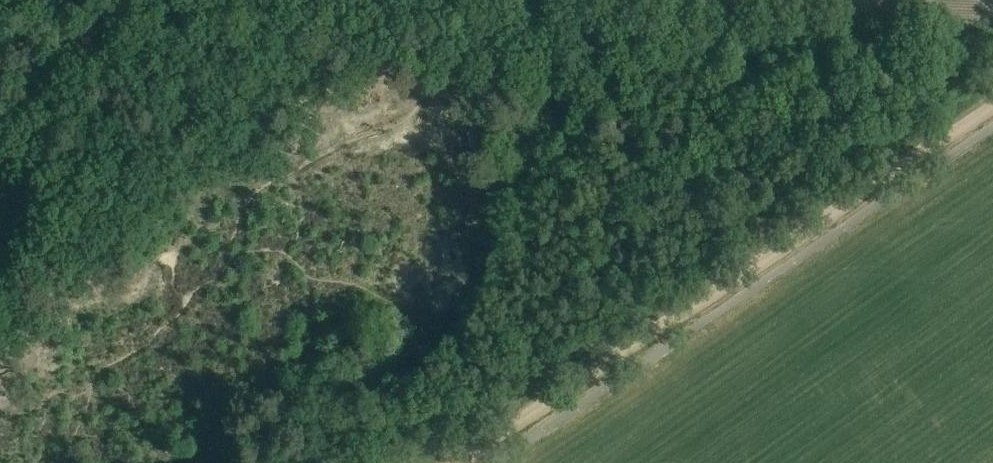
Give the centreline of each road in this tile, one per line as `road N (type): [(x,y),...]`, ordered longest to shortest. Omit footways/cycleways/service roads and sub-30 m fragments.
road 1 (track): [(457,462),(992,104)]
road 2 (track): [(378,3),(471,31),(607,27),(992,43)]

